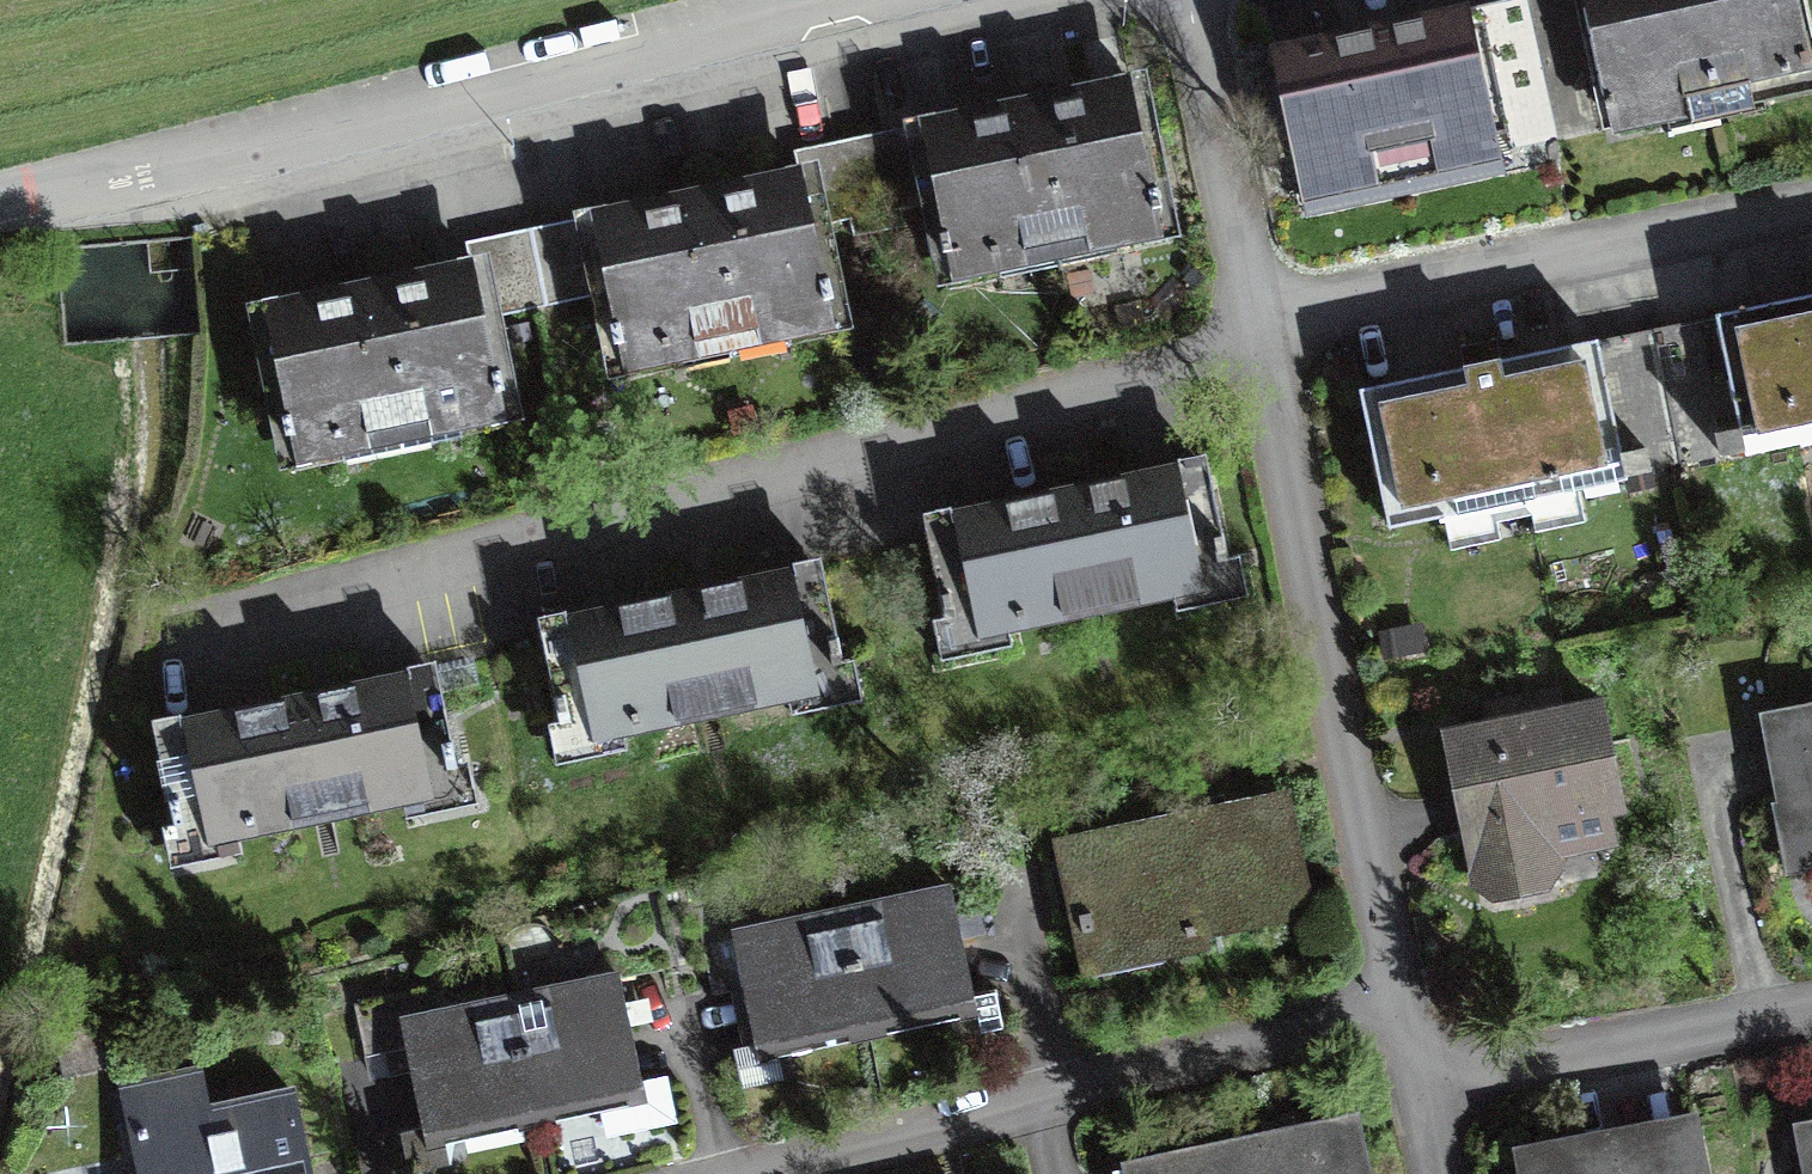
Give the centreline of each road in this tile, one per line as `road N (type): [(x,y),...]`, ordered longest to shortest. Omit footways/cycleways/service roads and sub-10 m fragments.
road 1 (residential): [(188,631),(1260,329)]
road 2 (residential): [(847,0),(53,187)]
road 3 (residential): [(1260,329),(1403,1005)]
road 4 (residential): [(765,1173),(1403,1005)]
road 5 (residential): [(1260,329),(1811,208)]
road 6 (residential): [(1420,1090),(1811,1018)]
road 7 (residential): [(1190,0),(1260,329)]

